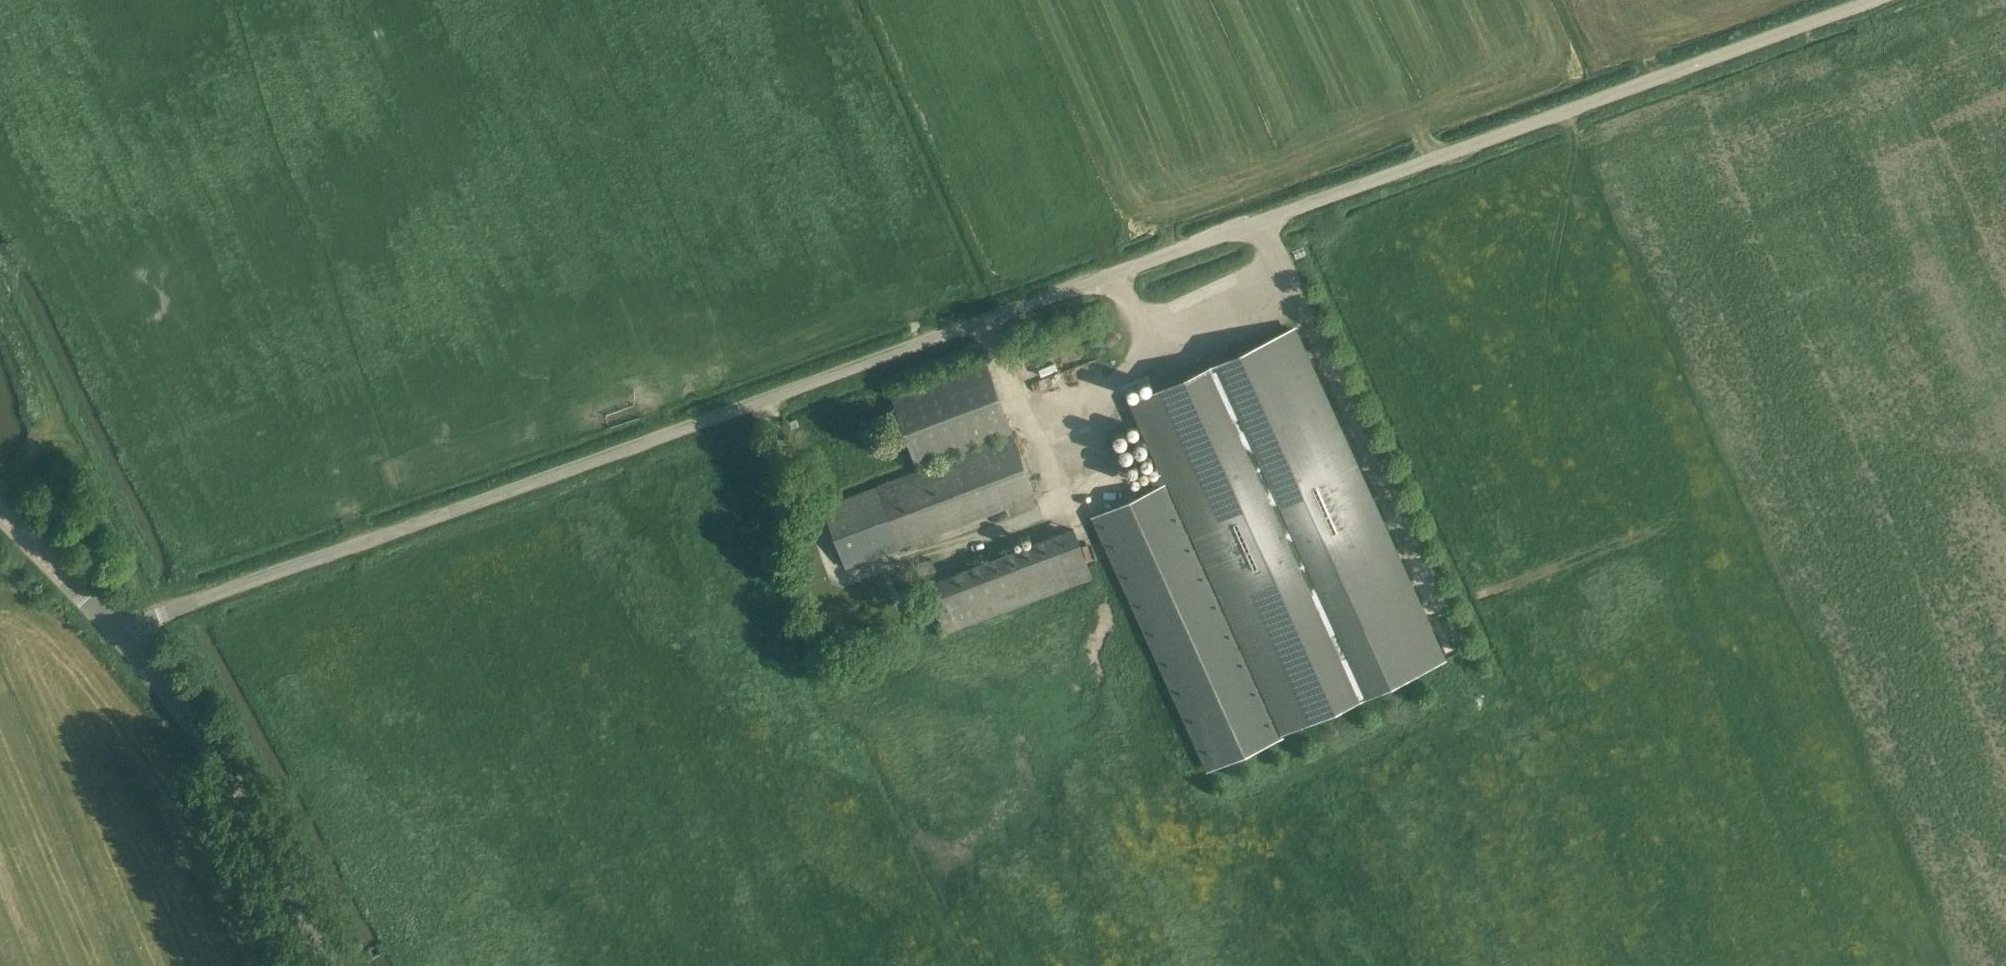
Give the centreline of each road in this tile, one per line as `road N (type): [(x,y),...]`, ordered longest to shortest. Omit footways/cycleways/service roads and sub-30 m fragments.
road 1 (unclassified): [(119,631),(1873,0)]
road 2 (tertiary): [(333,965),(221,762),(119,631)]
road 3 (track): [(181,609),(65,436),(0,398)]
road 4 (tertiary): [(119,631),(0,512)]

